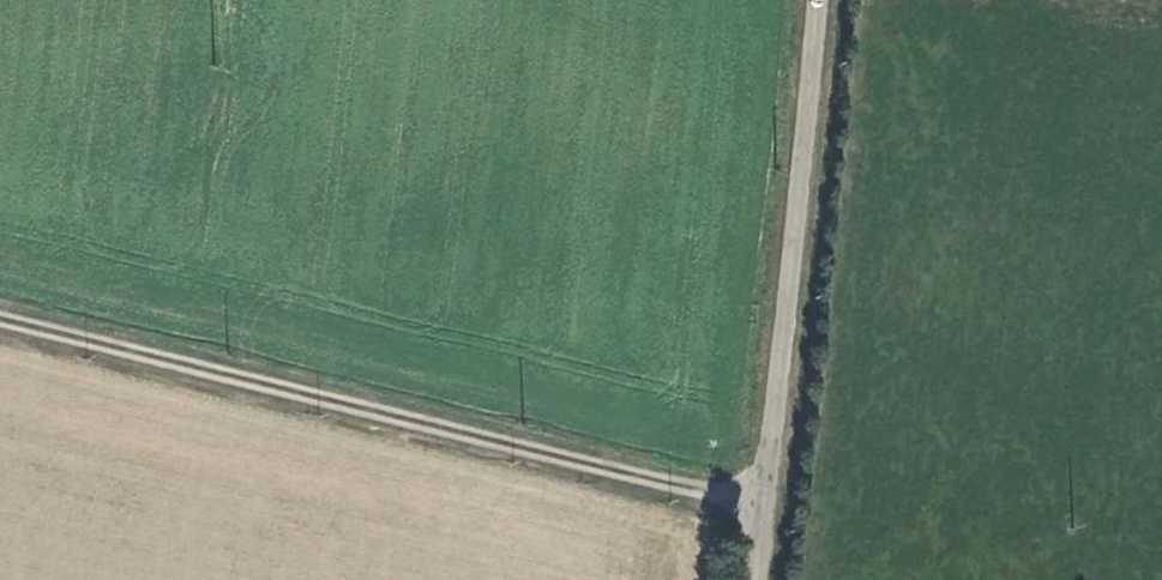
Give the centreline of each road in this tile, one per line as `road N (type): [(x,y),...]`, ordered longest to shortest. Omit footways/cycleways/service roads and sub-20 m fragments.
road 1 (residential): [(760,579),(819,0)]

